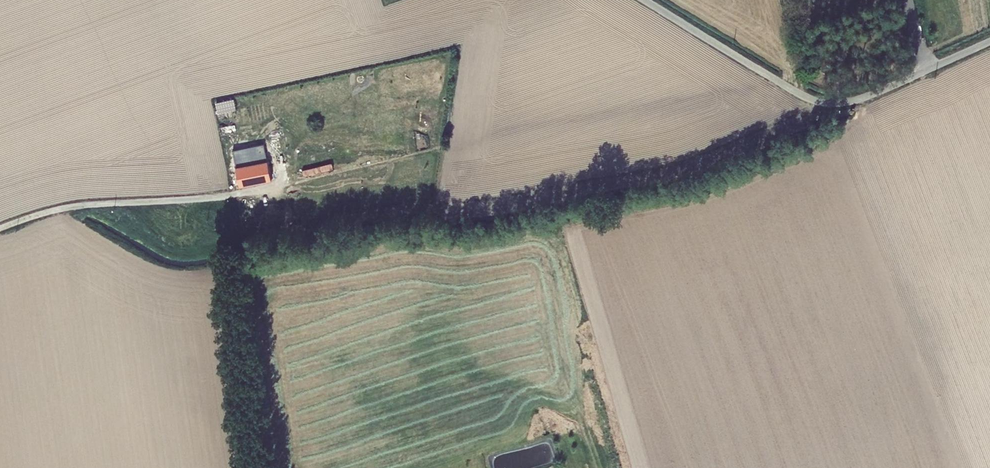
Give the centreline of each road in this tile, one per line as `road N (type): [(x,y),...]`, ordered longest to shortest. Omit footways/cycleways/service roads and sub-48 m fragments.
road 1 (unclassified): [(646,0),(827,102),(862,99),(989,43)]
road 2 (track): [(0,228),(81,205),(230,196)]

